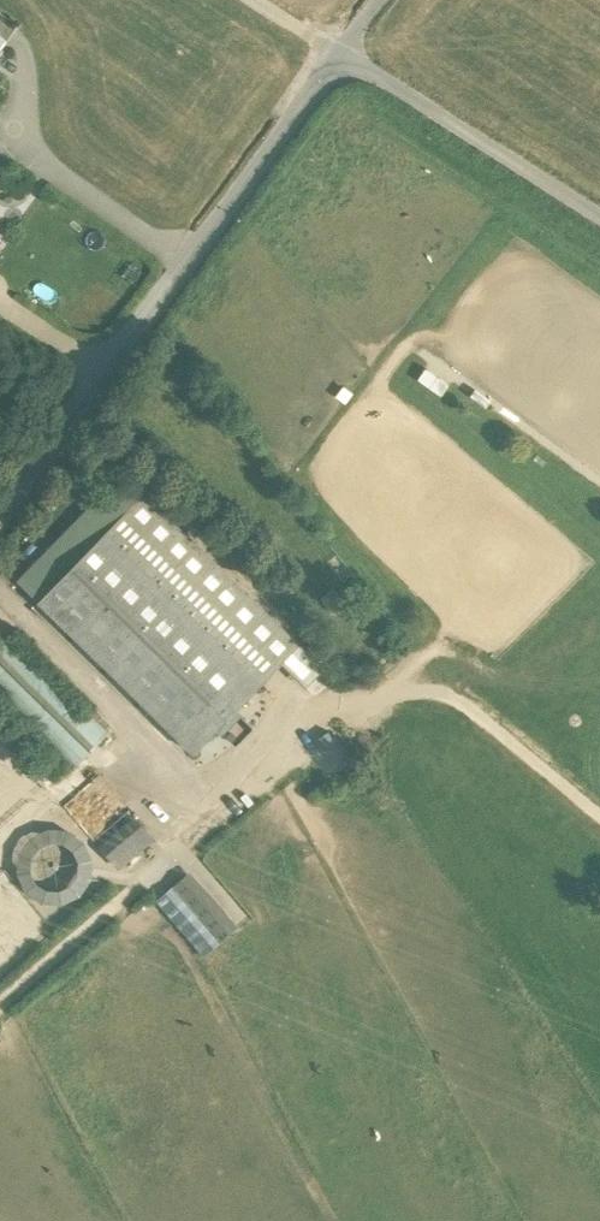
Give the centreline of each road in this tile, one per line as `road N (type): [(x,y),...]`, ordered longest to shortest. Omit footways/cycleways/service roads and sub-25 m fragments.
road 1 (track): [(351,45),(0,526)]
road 2 (track): [(599,202),(351,45)]

